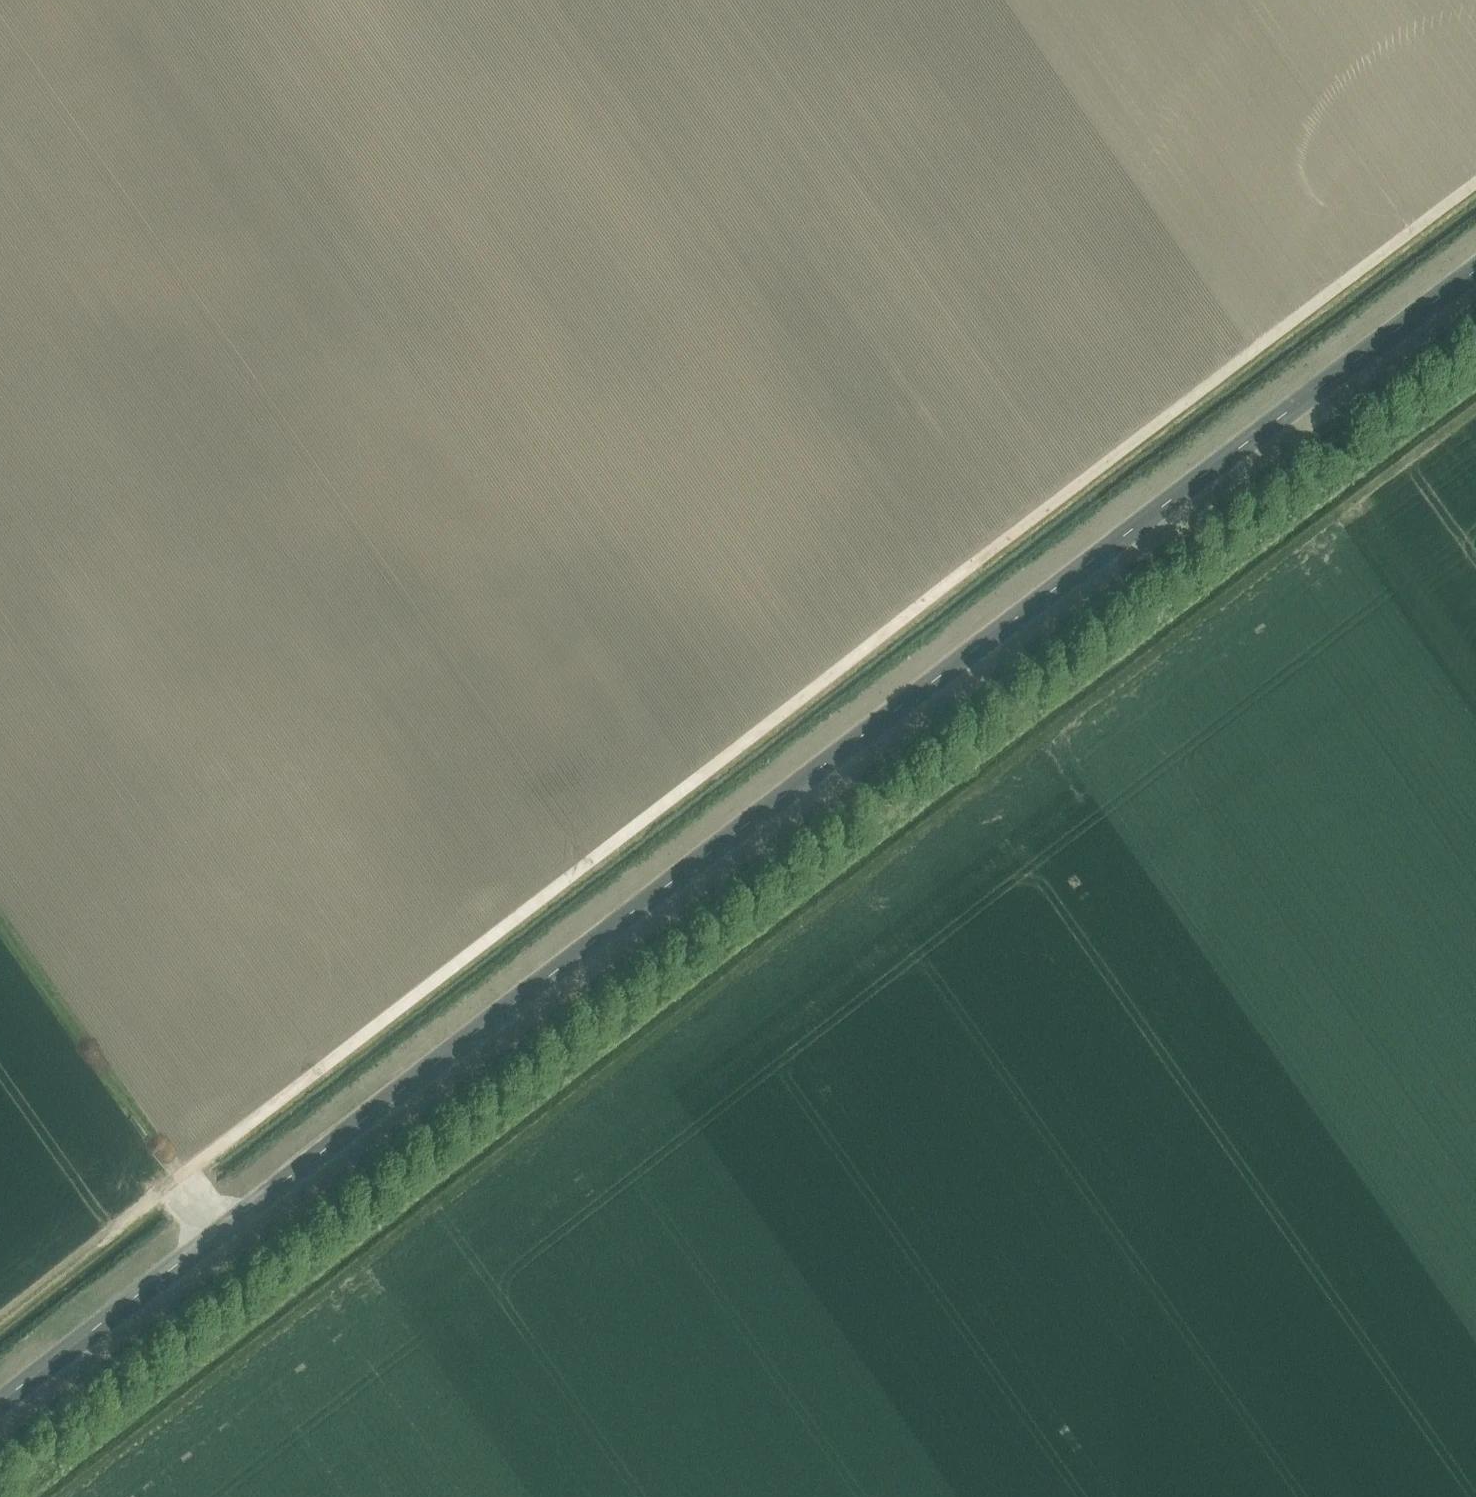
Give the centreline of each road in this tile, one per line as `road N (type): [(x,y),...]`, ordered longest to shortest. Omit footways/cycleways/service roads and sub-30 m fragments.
road 1 (unclassified): [(0,1403),(1475,271)]

